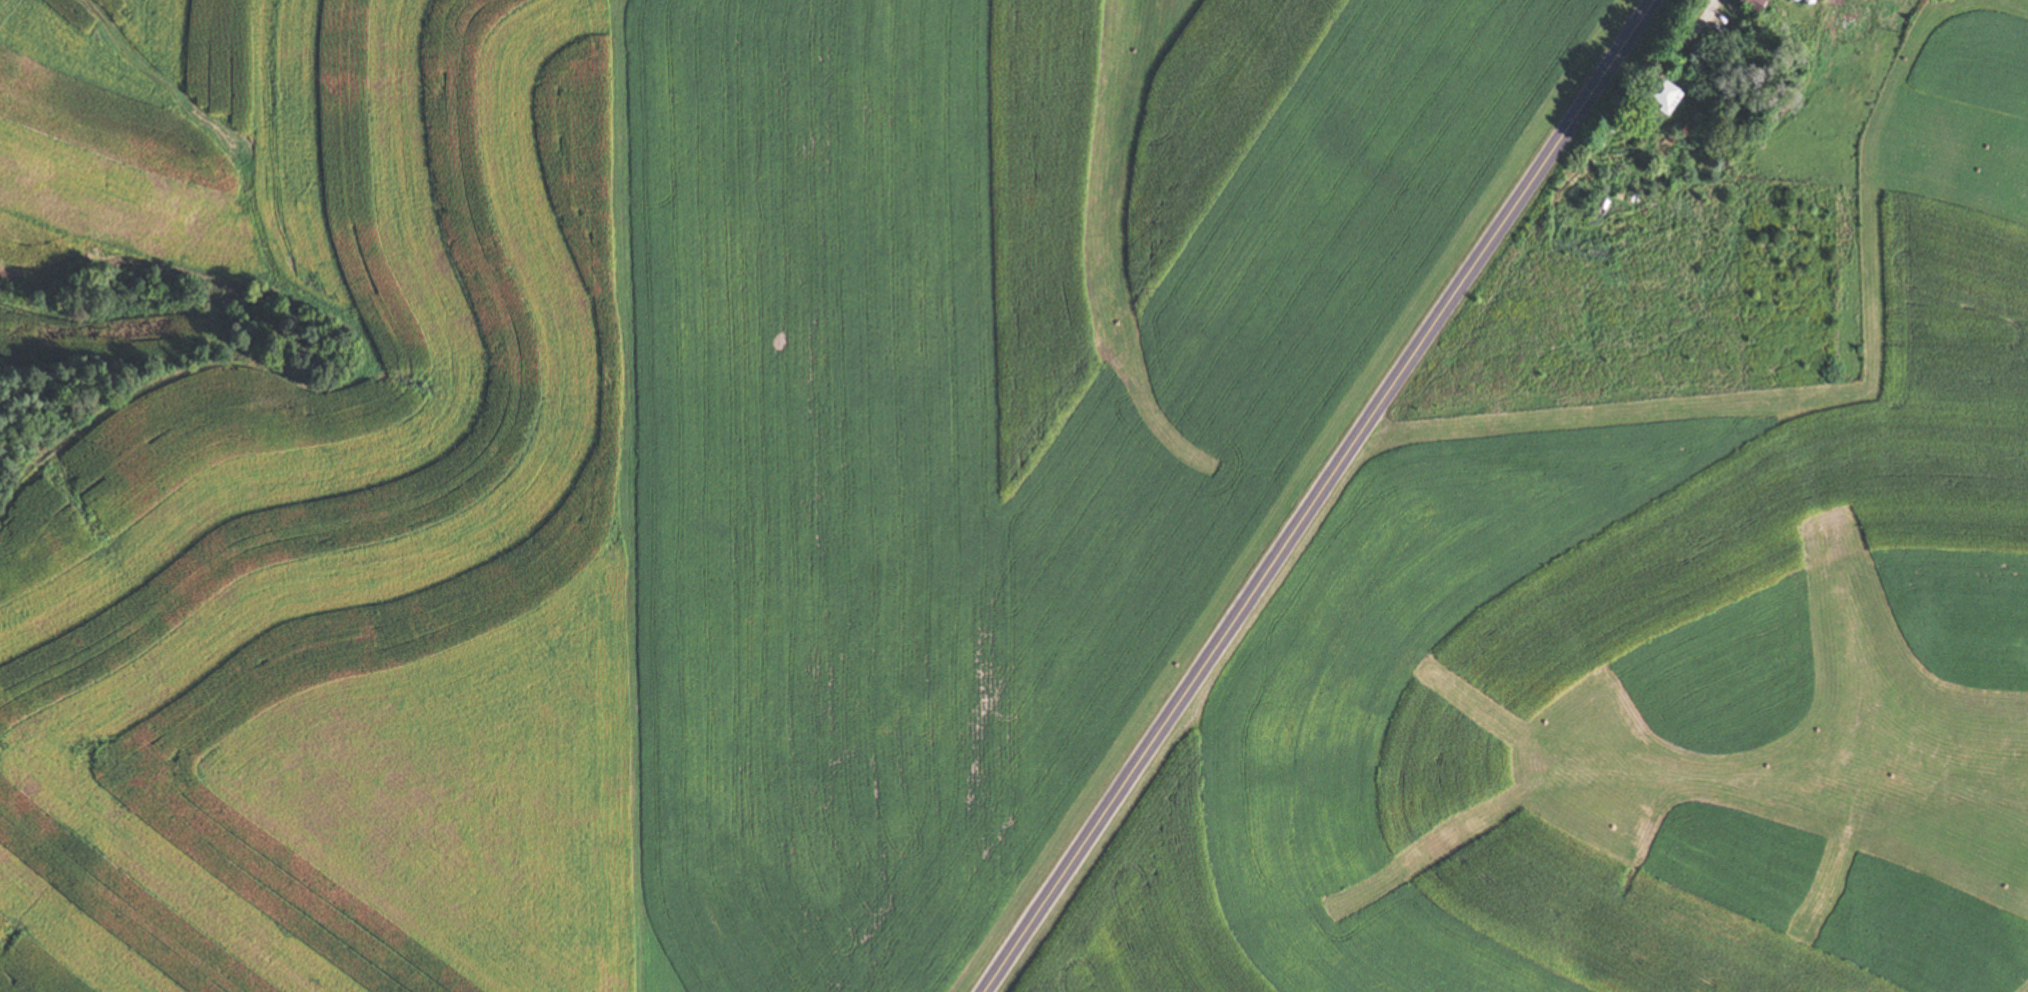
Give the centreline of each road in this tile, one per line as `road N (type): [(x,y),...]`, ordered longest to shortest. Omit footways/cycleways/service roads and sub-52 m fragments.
road 1 (secondary): [(977,991),(1654,0)]

